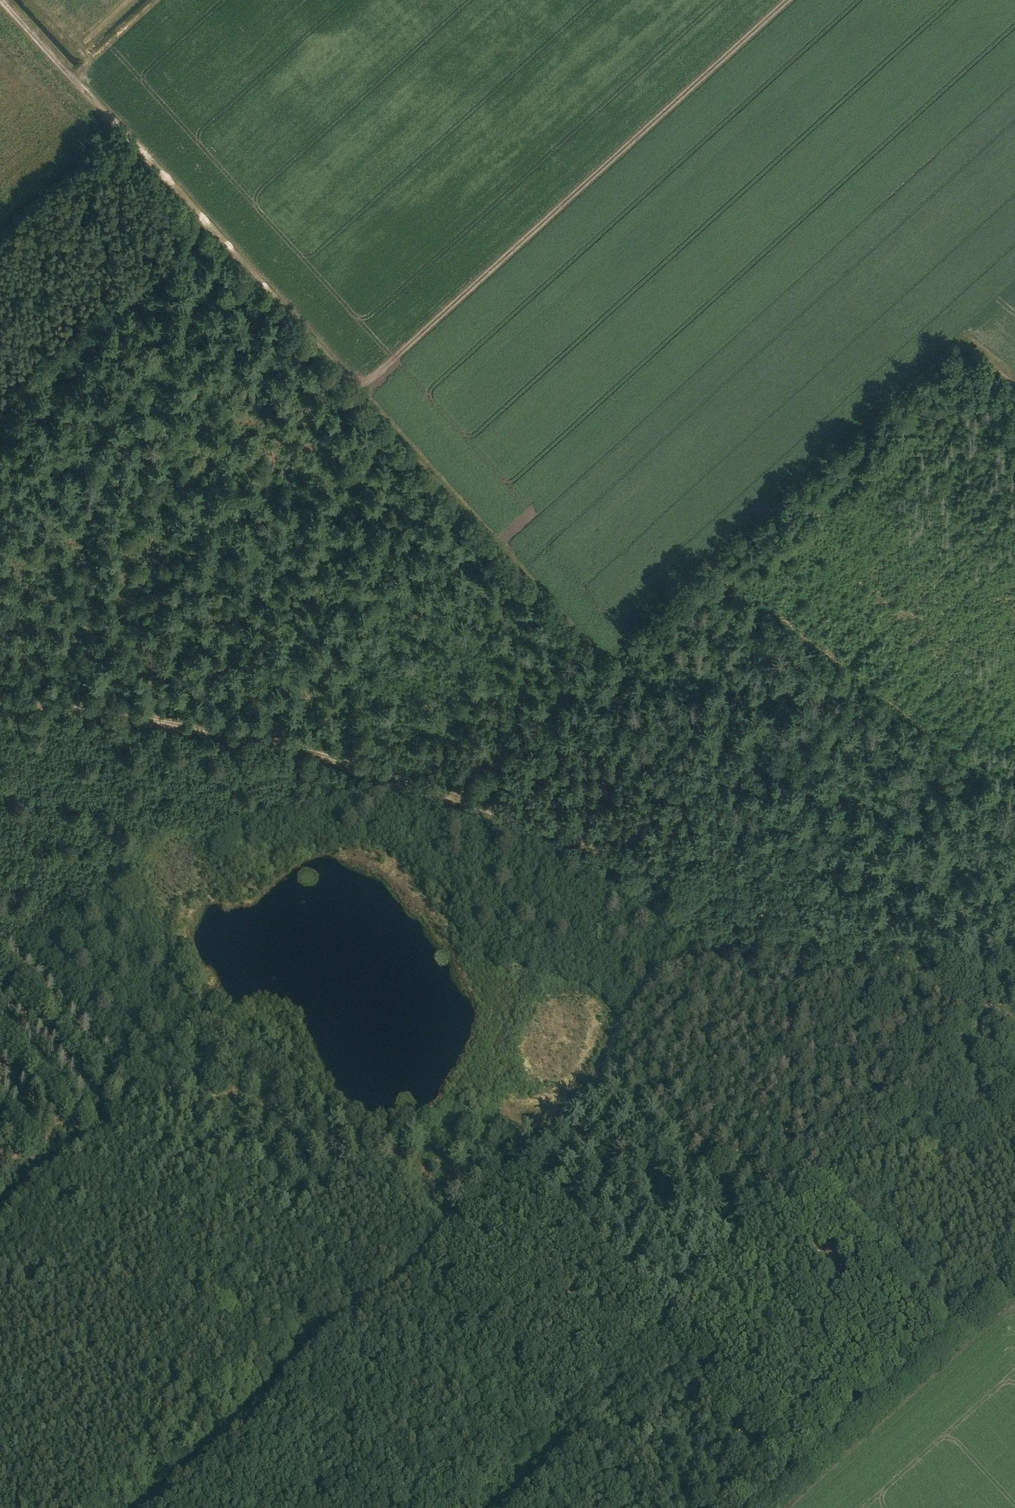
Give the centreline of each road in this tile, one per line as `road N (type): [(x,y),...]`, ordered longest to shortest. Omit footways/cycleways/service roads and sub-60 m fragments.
road 1 (track): [(2,0),(601,662)]
road 2 (track): [(0,691),(184,717),(319,750),(770,916)]
road 3 (track): [(1014,380),(968,344),(951,345),(458,796)]
road 4 (track): [(0,922),(140,1073),(193,1026),(210,1024),(227,1028),(337,1116),(400,1131),(541,1141)]
road 5 (track): [(541,1141),(597,1076),(657,975),(686,952),(770,916),(1014,1021)]
road 6 (track): [(358,390),(787,0)]
road 7 (track): [(541,1141),(140,1507)]
road 8 (track): [(760,1507),(1014,1278)]
road 9 (track): [(206,224),(0,414)]
road 10 (track): [(0,1200),(140,1073)]

